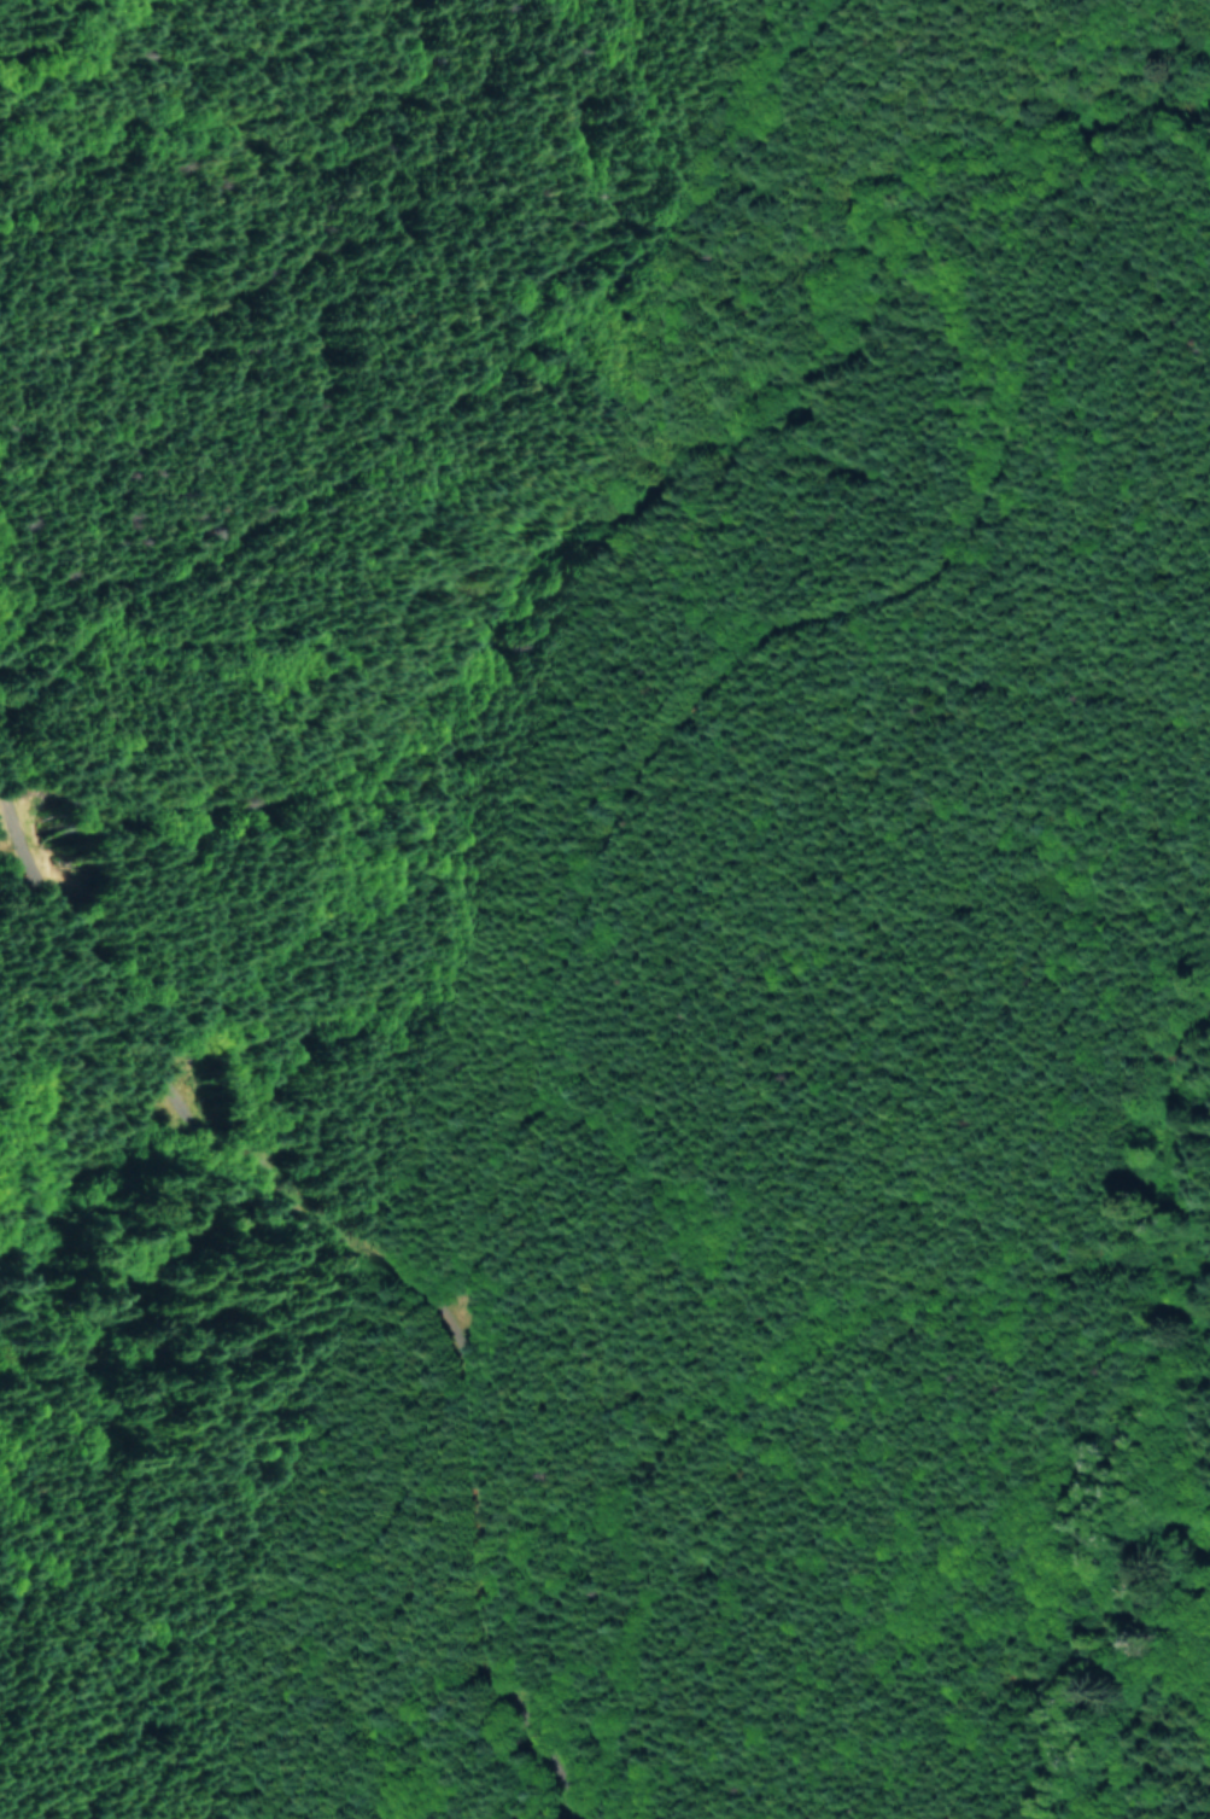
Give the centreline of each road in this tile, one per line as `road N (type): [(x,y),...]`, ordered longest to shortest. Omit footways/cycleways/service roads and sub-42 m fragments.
road 1 (track): [(0,865),(48,886),(55,1016),(6,1205),(106,1277),(432,1263),(461,1538),(526,1683),(613,1755),(734,1818)]

